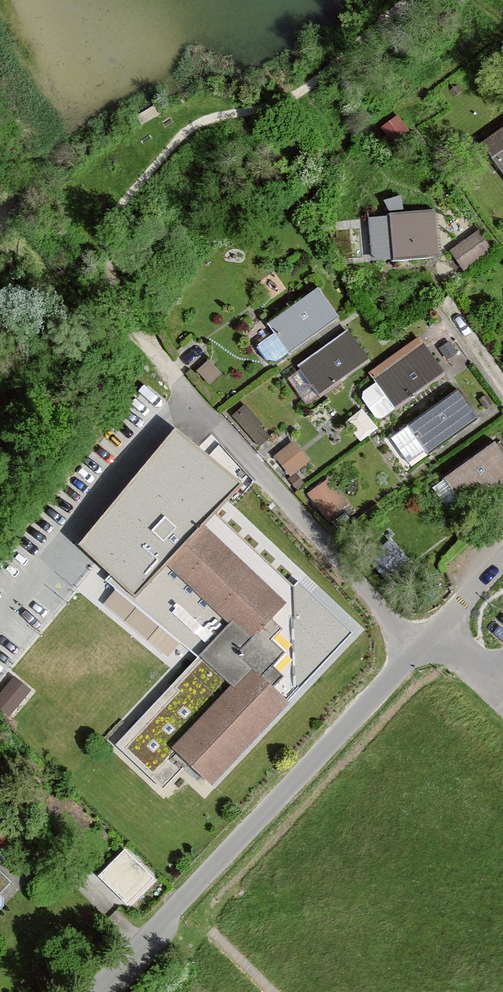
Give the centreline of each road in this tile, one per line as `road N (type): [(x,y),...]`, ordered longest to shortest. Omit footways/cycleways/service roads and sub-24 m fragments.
road 1 (tertiary): [(97,991),(502,562)]
road 2 (track): [(414,0),(304,88),(187,129),(120,207),(101,250)]

